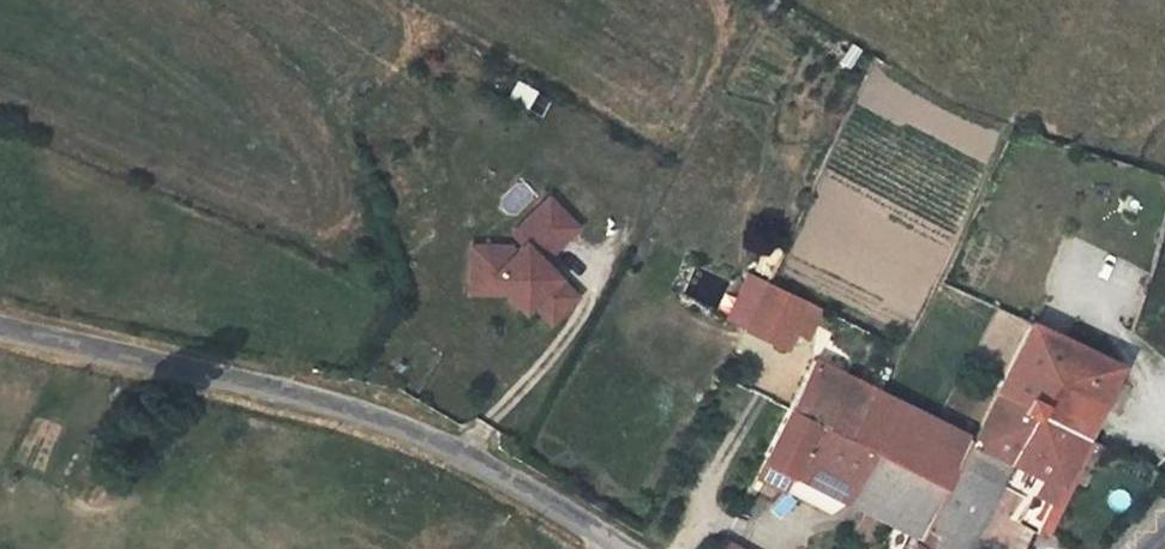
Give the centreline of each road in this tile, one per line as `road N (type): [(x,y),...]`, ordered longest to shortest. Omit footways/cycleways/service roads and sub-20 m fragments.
road 1 (unclassified): [(615,548),(461,455),(336,403),(0,323)]

